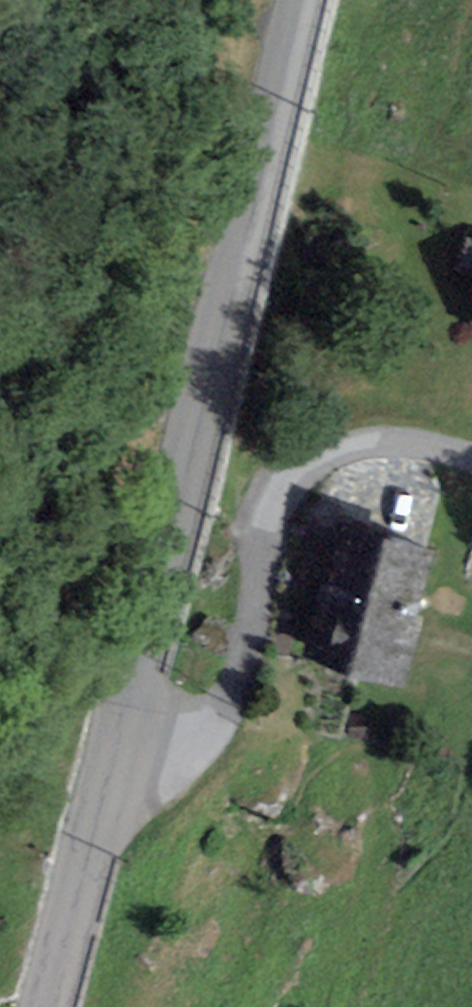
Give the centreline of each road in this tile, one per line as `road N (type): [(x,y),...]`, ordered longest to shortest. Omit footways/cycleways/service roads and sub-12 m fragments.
road 1 (tertiary): [(117,729),(301,0)]
road 2 (residential): [(117,729),(176,740),(220,713),(244,668),(275,527),(303,472),(340,450),(393,441),(471,458)]
road 3 (tertiary): [(45,1006),(117,729)]

